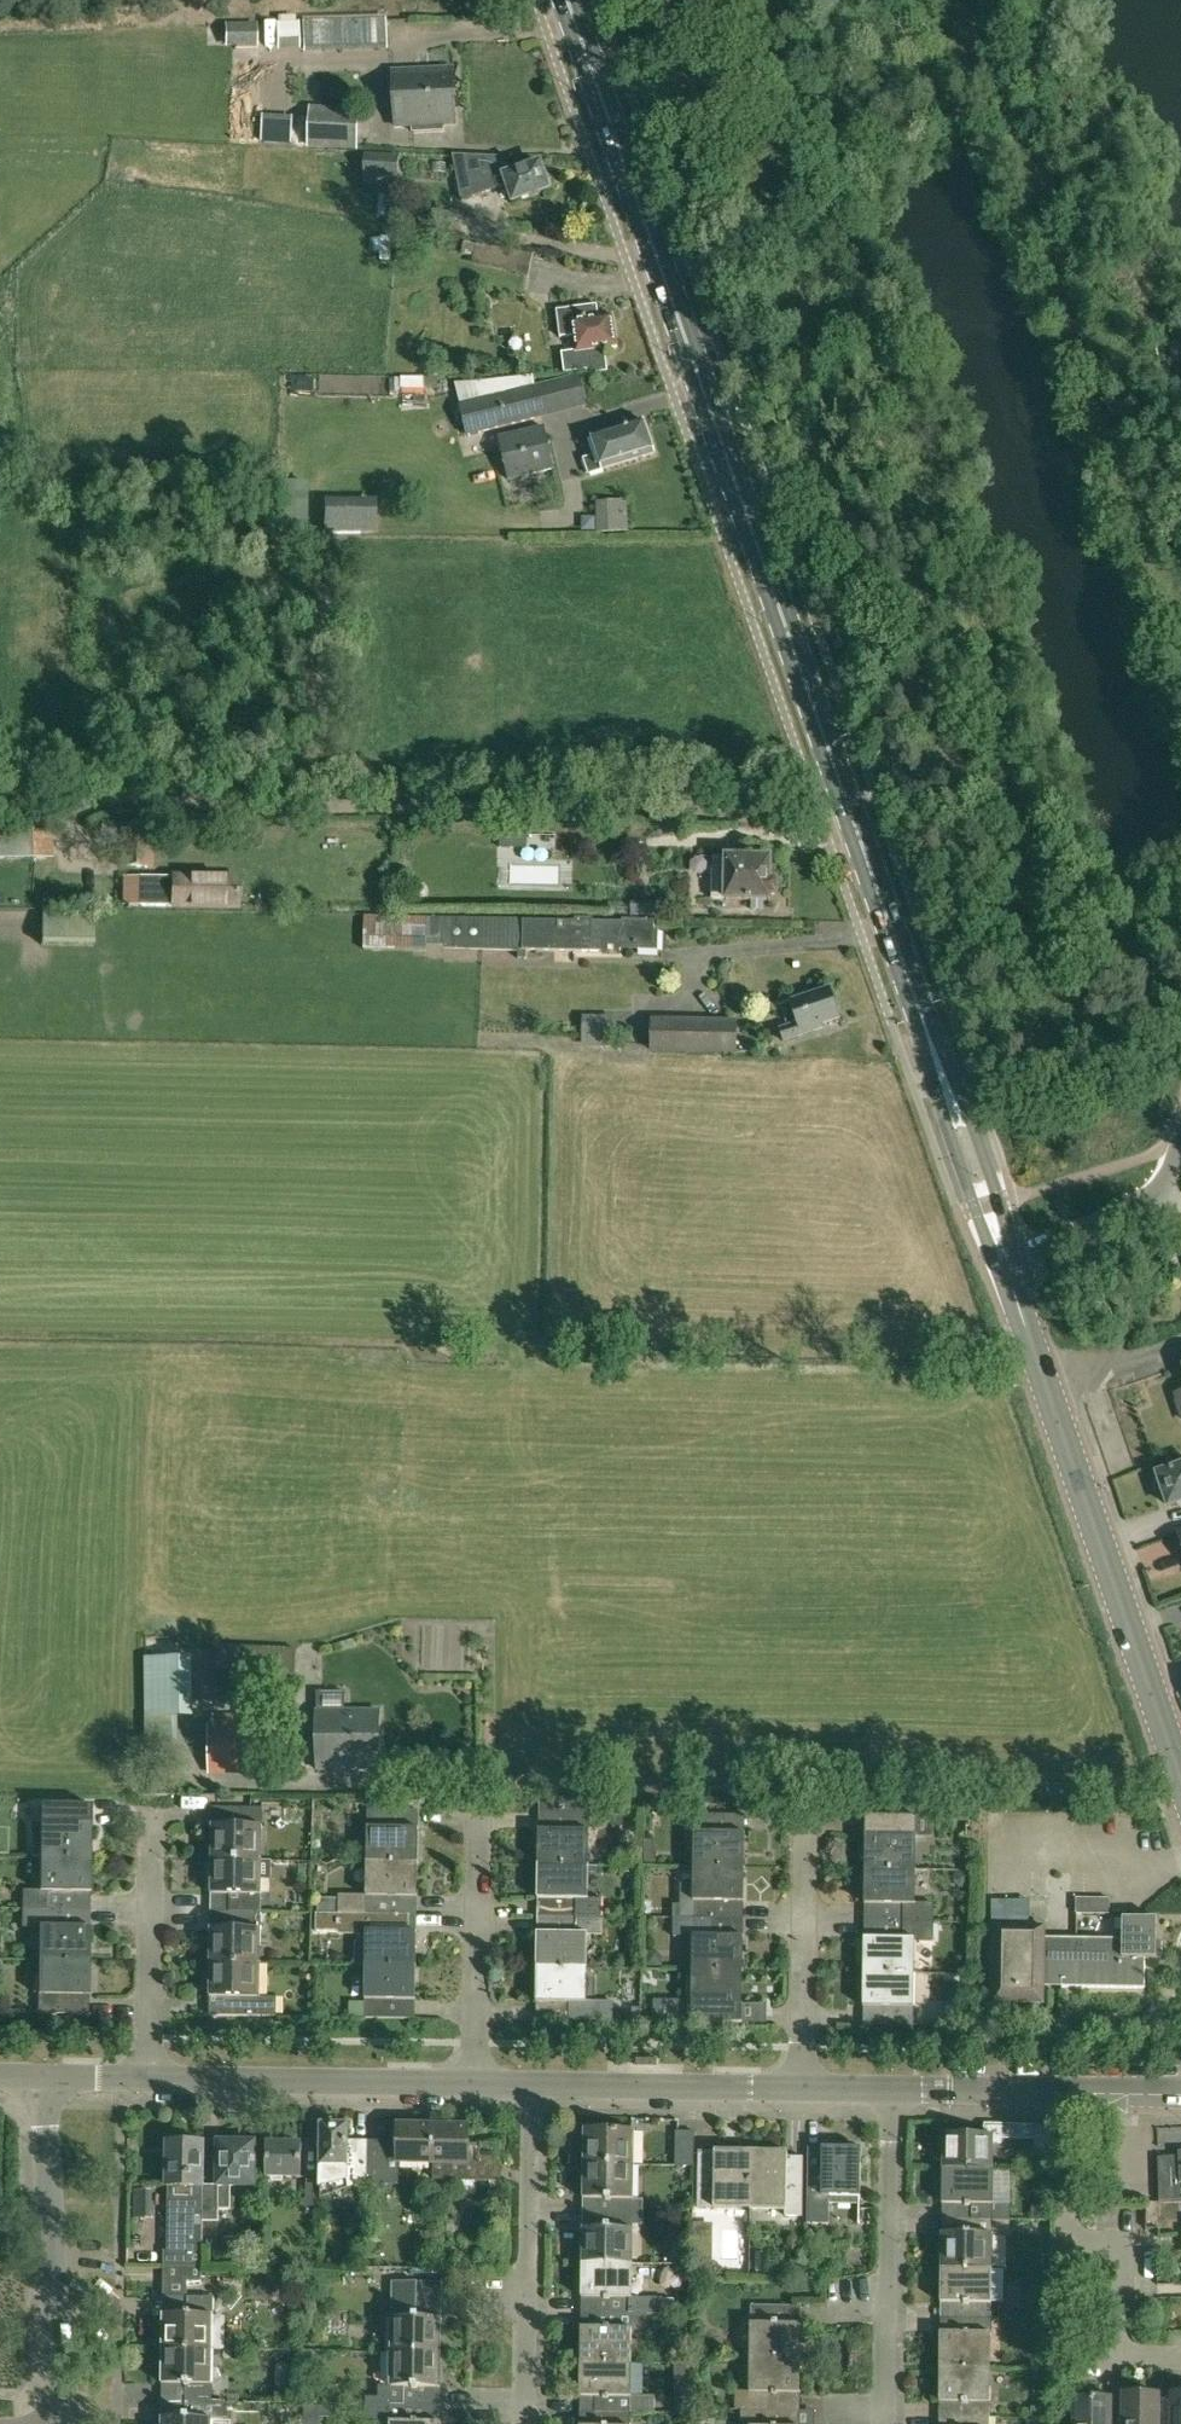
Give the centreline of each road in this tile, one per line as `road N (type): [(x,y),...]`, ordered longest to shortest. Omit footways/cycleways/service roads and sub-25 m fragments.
road 1 (secondary): [(568,0),(1010,1270)]
road 2 (track): [(1180,641),(959,0)]
road 3 (secondary): [(1180,1773),(1010,1270)]
road 4 (residential): [(64,2423),(46,2081)]
road 5 (residential): [(527,2423),(534,2087)]
road 6 (residential): [(889,2423),(896,2092)]
road 7 (tertiary): [(477,2087),(156,2082)]
road 8 (residential): [(805,2091),(804,1805)]
road 9 (residential): [(477,2087),(480,1805)]
road 10 (residential): [(156,2082),(156,1800)]
road 11 (residential): [(1125,2368),(1115,2095)]
road 12 (tertiary): [(805,2091),(534,2087)]
road 13 (tertiary): [(1115,2095),(896,2092)]
road 14 (unclassified): [(1010,1270),(1160,1199),(1180,1152)]

